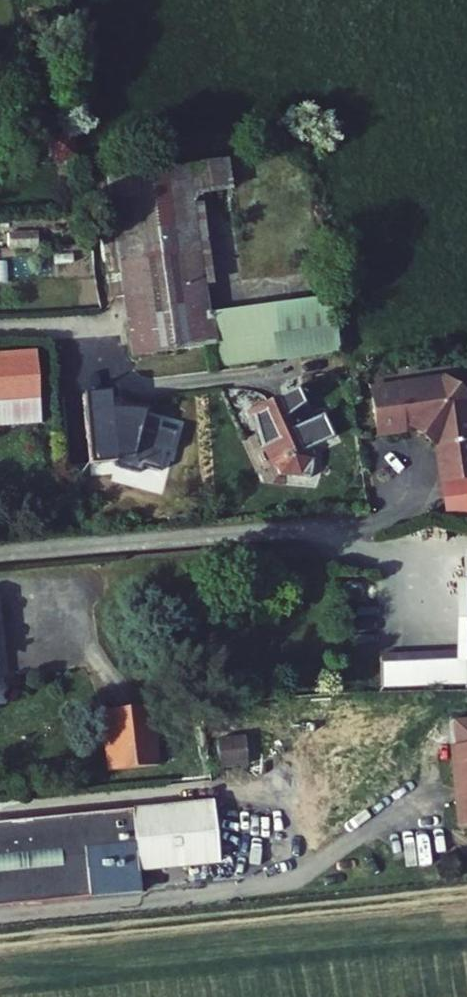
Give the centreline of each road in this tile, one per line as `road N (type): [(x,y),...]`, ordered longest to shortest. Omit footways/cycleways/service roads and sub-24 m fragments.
road 1 (residential): [(0,555),(331,523)]

